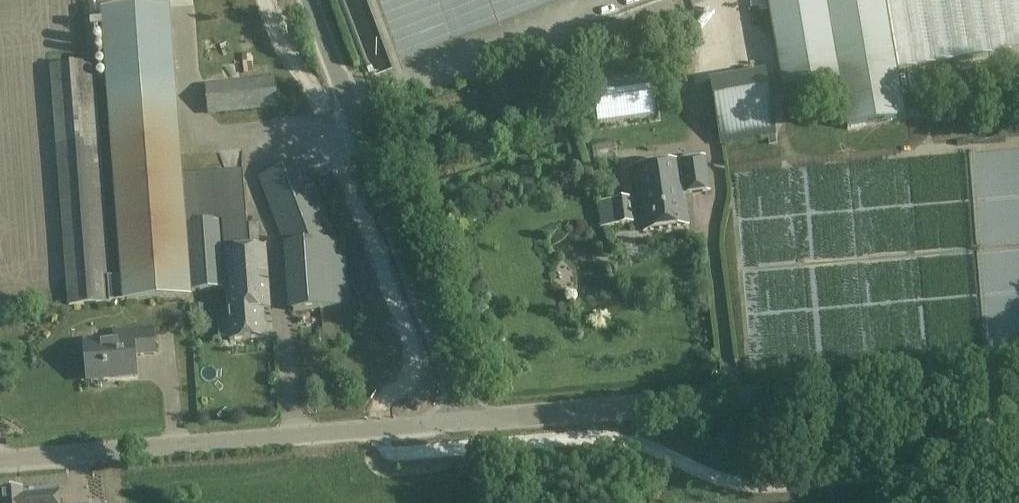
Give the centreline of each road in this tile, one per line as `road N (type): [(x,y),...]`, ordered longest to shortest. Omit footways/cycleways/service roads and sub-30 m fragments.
road 1 (unclassified): [(465,422),(1018,367)]
road 2 (unclassified): [(0,460),(465,422)]
road 3 (unclassified): [(465,422),(309,0)]

